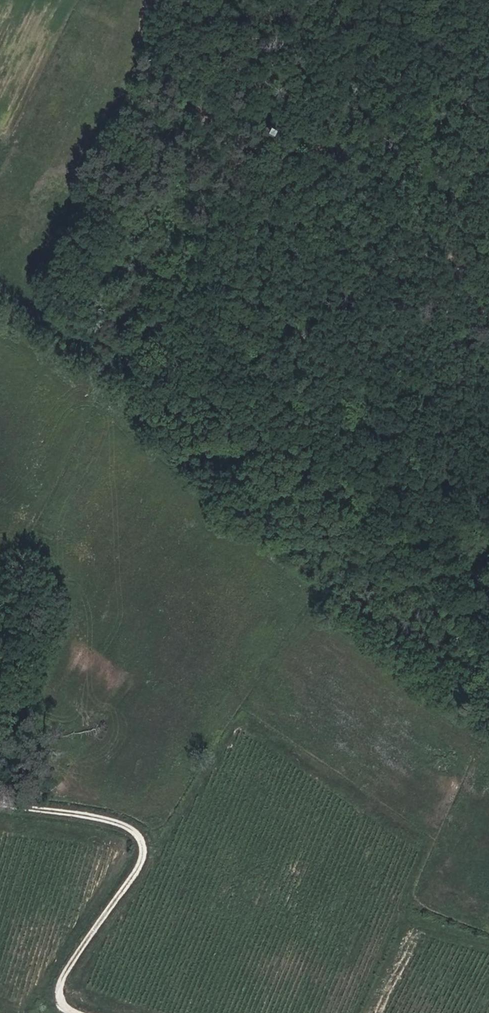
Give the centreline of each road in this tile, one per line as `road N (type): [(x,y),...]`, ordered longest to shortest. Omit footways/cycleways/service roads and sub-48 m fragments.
road 1 (track): [(74,1012),(57,1001),(56,983),(143,845),(132,826),(0,802)]

